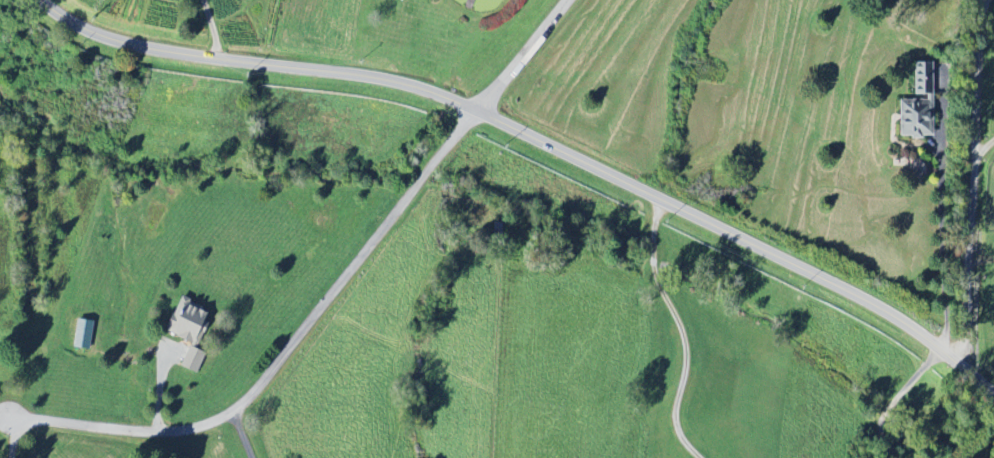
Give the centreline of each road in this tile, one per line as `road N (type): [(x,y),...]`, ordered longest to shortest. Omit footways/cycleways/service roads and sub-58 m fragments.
road 1 (residential): [(993,389),(967,361),(787,255),(436,86),(368,70),(118,44),(51,0)]
road 2 (residential): [(13,417),(138,436),(221,423),(263,388),(477,105)]
road 3 (residential): [(967,361),(988,0)]
road 4 (residential): [(566,0),(477,105)]

